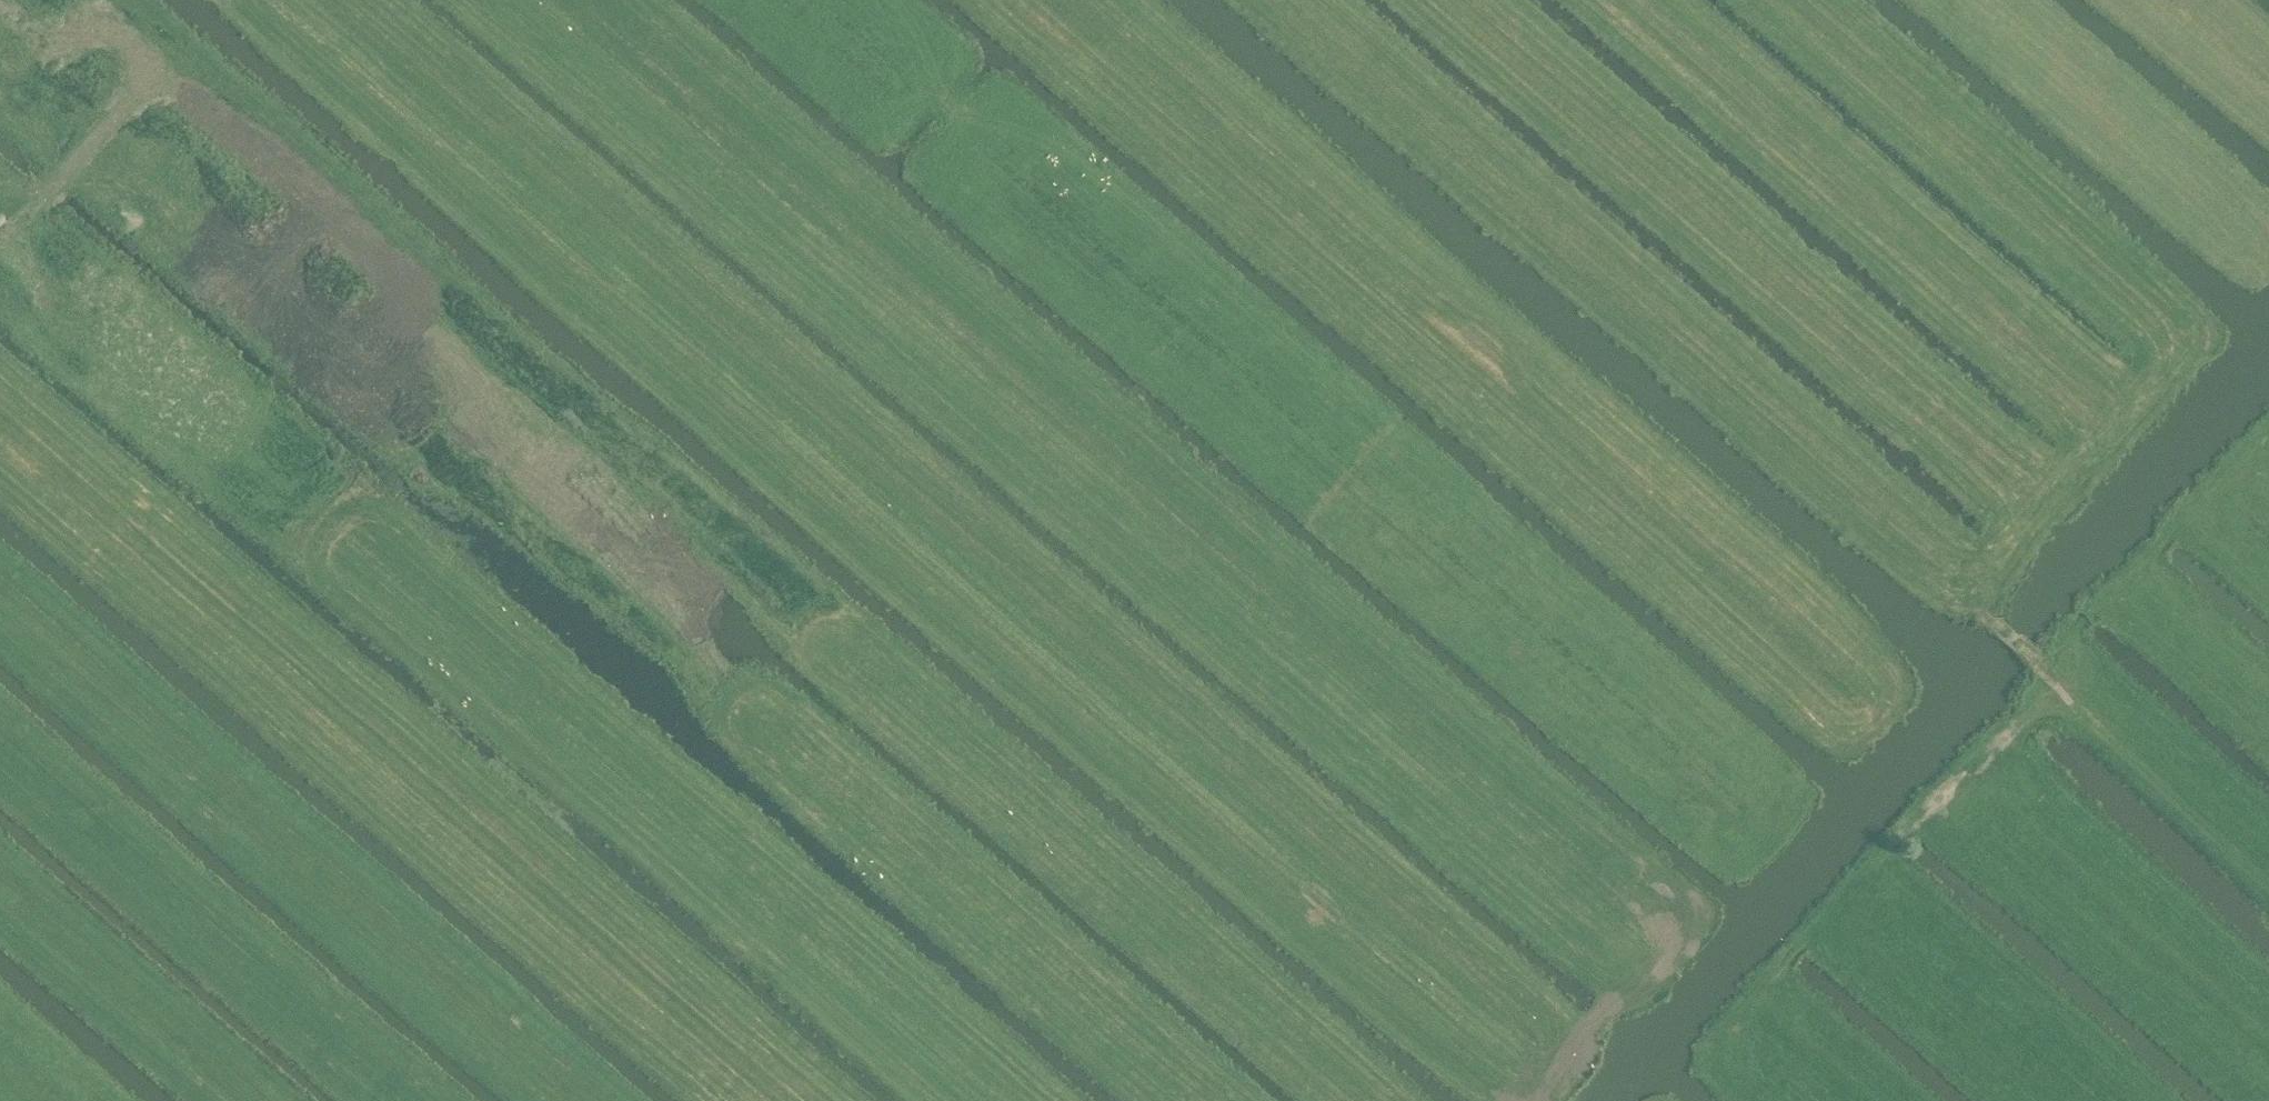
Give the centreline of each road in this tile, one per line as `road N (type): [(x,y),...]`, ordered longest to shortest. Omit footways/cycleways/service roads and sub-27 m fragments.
road 1 (track): [(1974,603),(2147,787),(2268,890)]

